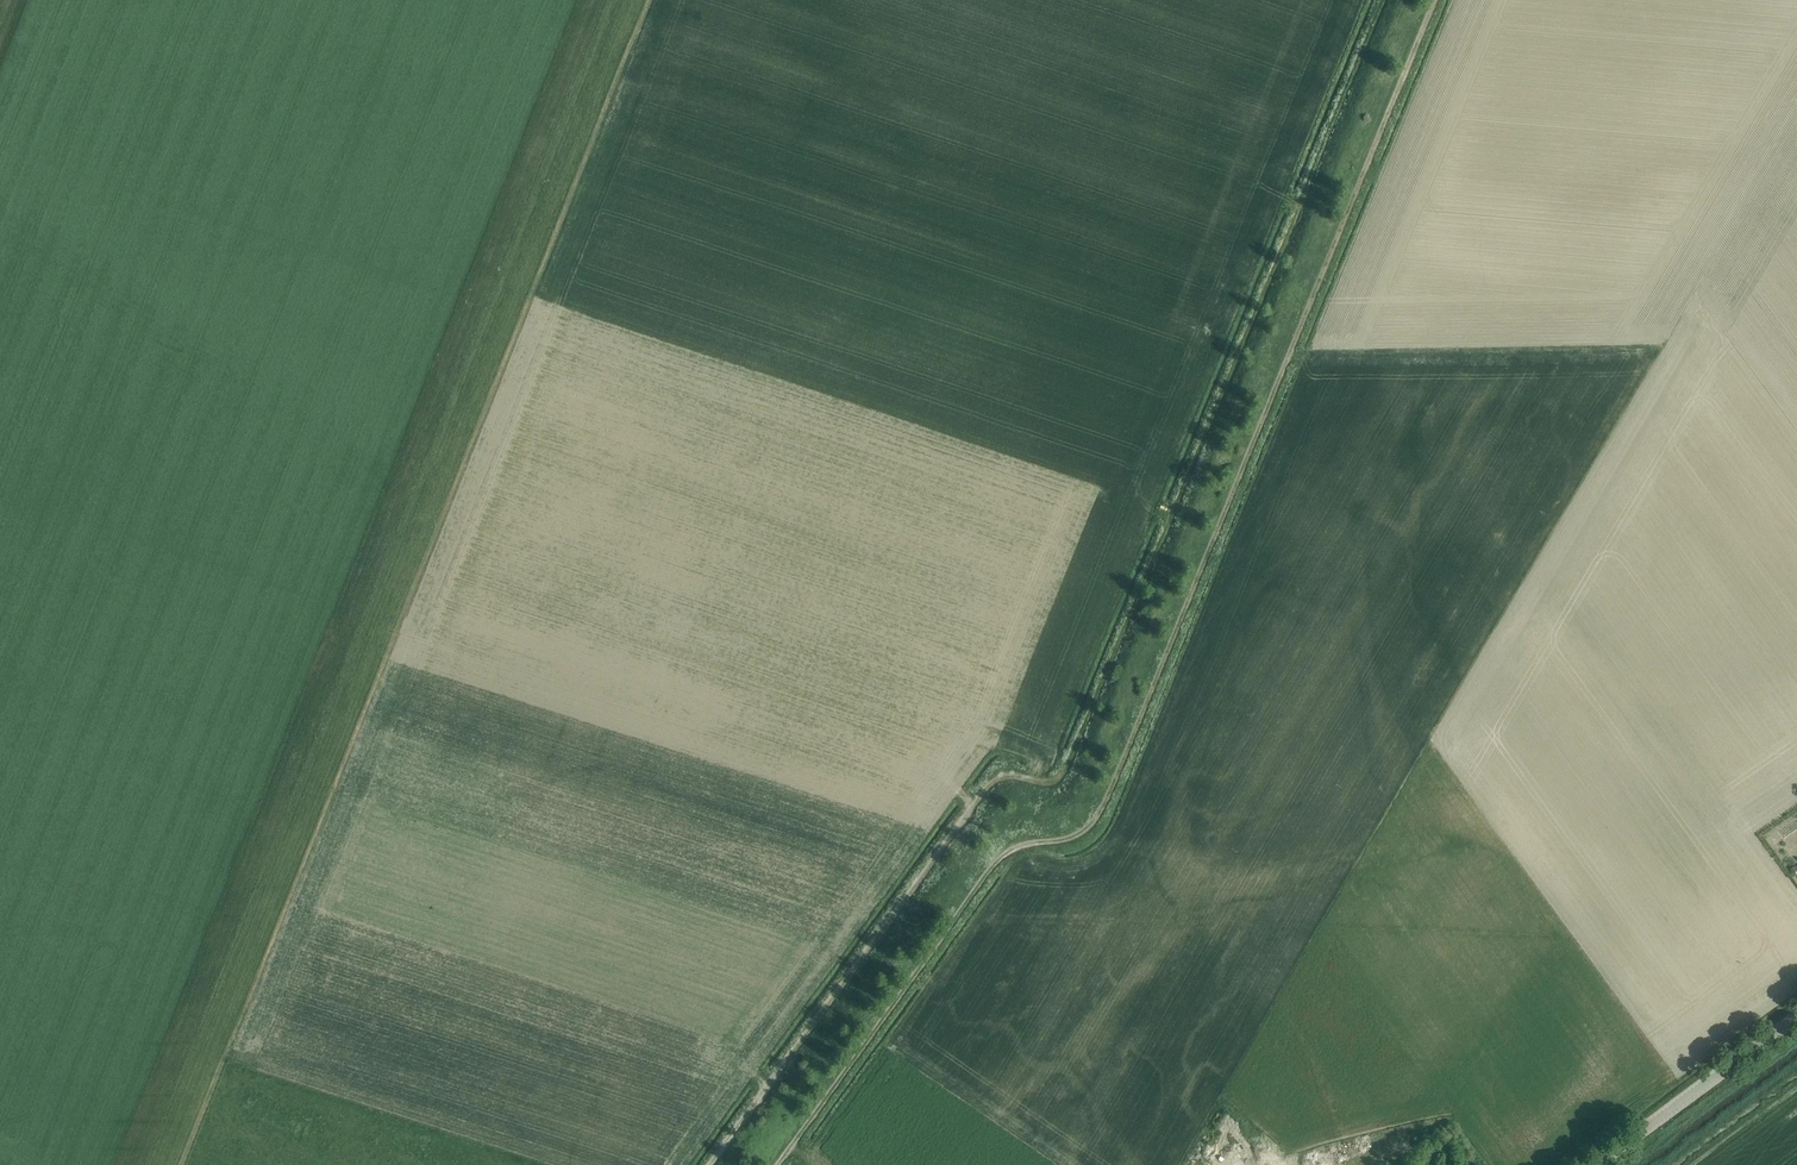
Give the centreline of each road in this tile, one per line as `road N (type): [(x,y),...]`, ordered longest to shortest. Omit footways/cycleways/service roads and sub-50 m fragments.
road 1 (track): [(1429,0),(1093,819),(1065,838),(1013,842),(994,856),(770,1164)]
road 2 (track): [(704,1164),(987,777),(1016,770),(1050,777),(1068,768),(1302,193)]
road 3 (tertiary): [(1594,1164),(1796,1015)]

